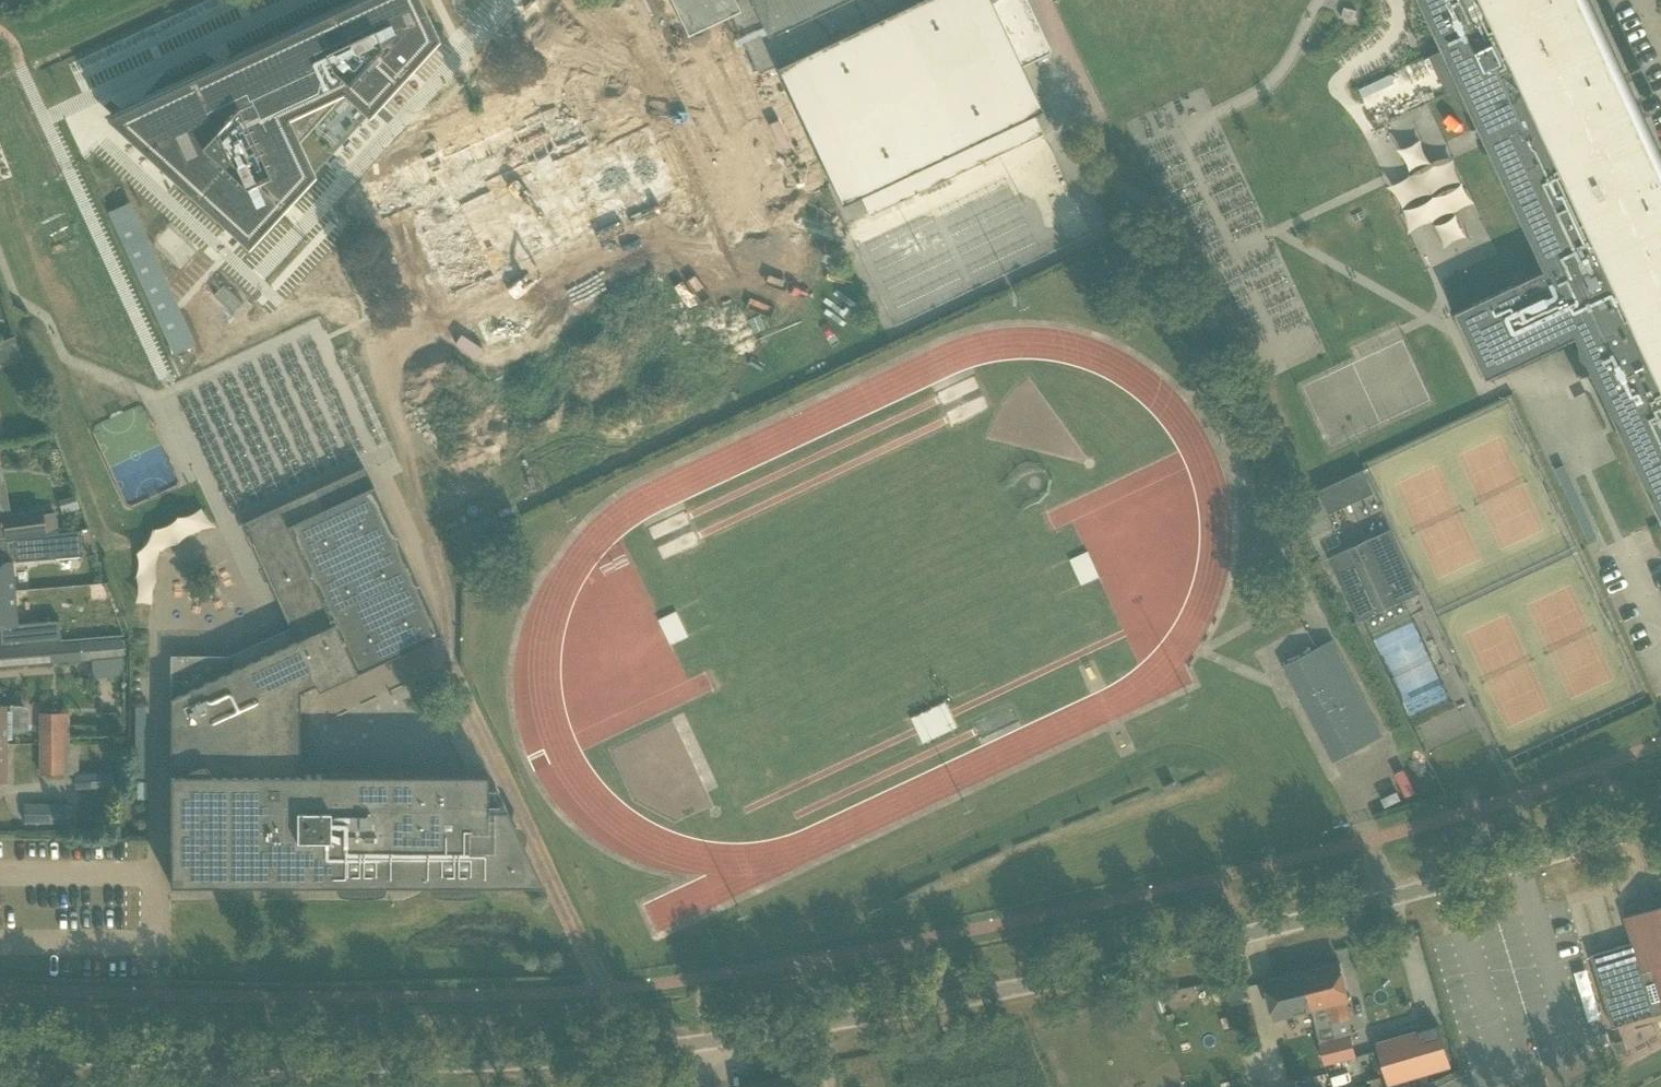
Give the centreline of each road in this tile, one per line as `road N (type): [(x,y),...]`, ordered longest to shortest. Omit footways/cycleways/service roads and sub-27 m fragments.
road 1 (unclassified): [(0,1047),(484,1057),(909,1008),(1447,883),(1660,821)]

